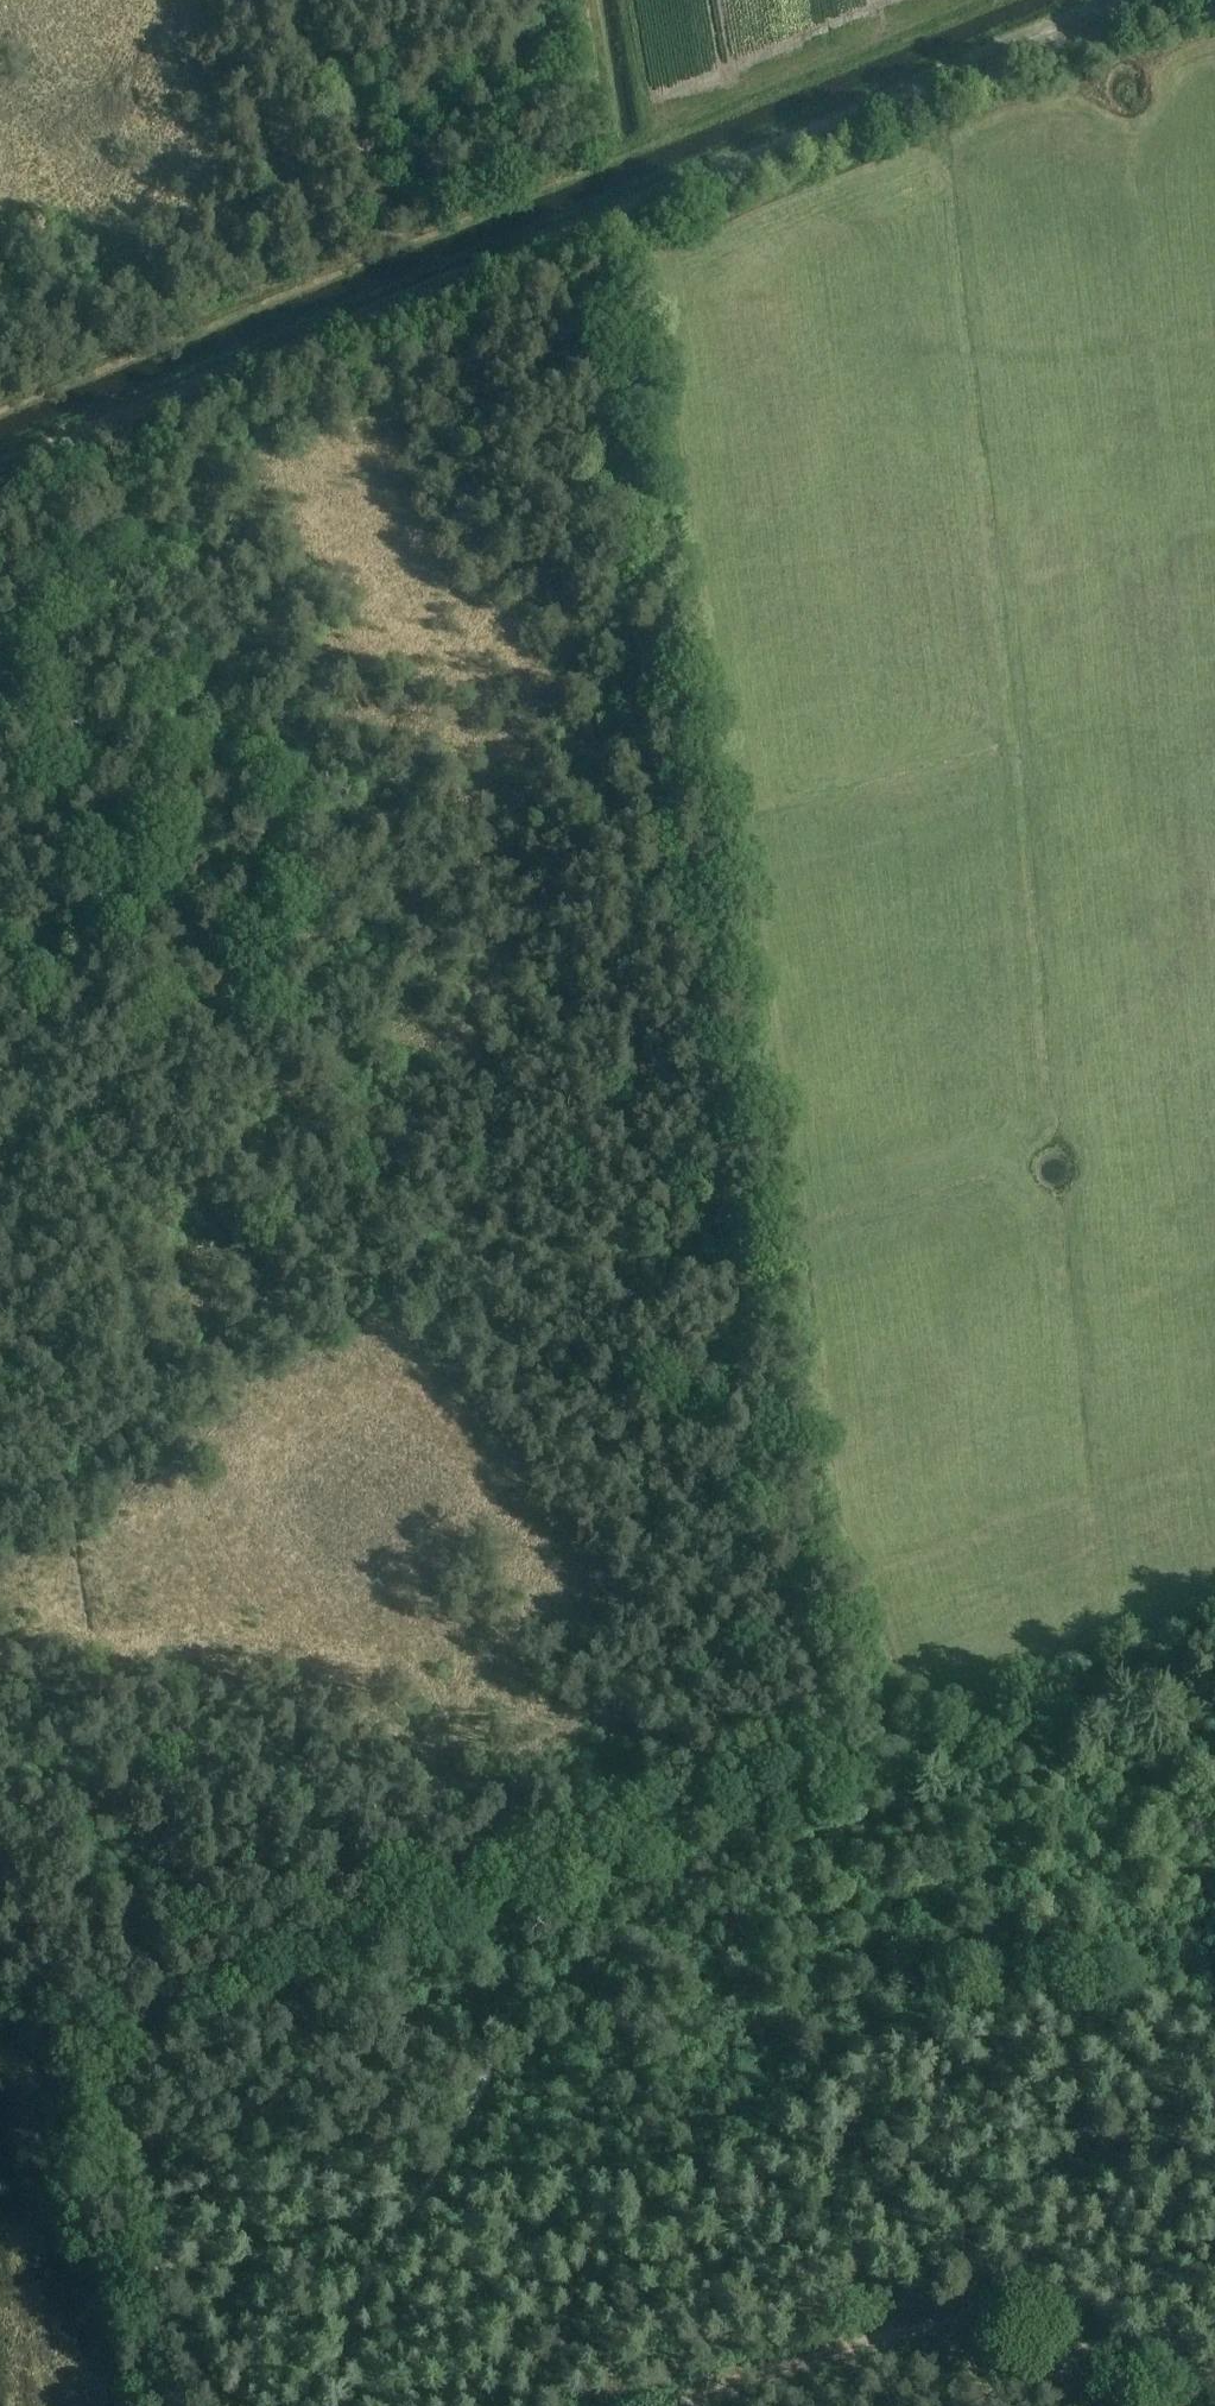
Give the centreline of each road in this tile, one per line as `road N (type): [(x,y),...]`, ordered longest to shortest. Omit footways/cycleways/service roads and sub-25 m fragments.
road 1 (track): [(0,471),(1147,0)]
road 2 (track): [(1187,2405),(1107,2349),(1056,2326),(999,2316),(842,2345),(684,2405)]

